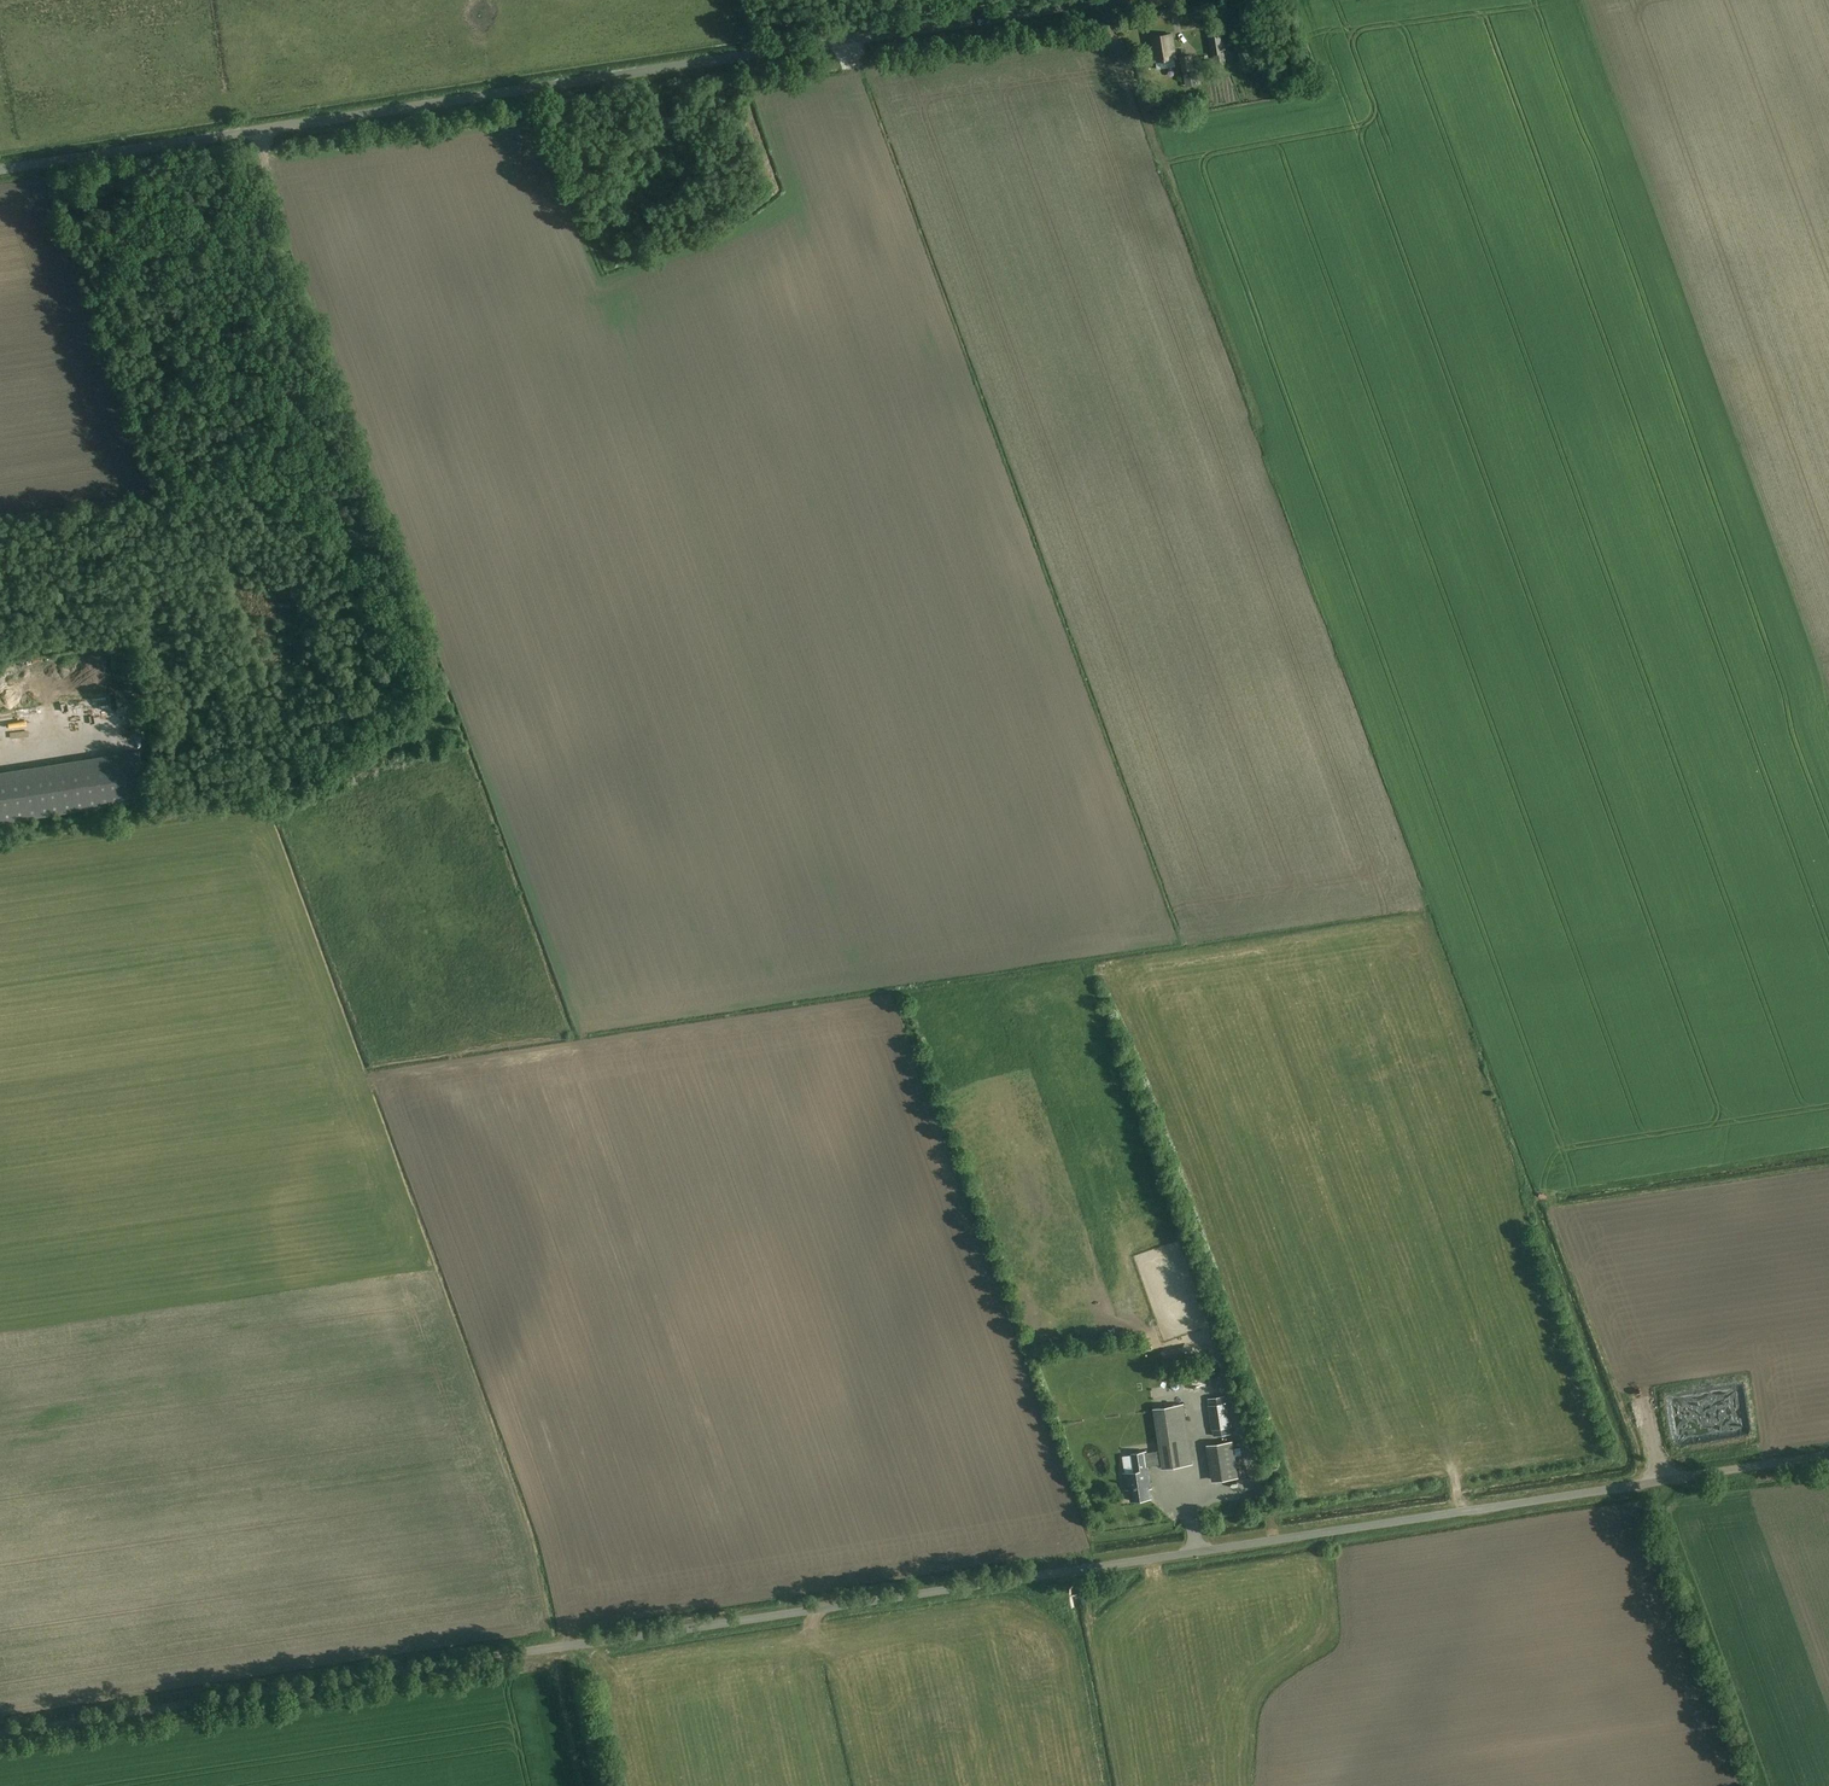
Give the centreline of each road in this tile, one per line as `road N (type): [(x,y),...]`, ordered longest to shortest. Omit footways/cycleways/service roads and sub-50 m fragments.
road 1 (unclassified): [(1828,1454),(0,1732)]
road 2 (unclassified): [(0,169),(1109,0)]
road 3 (track): [(563,1646),(594,1785)]

